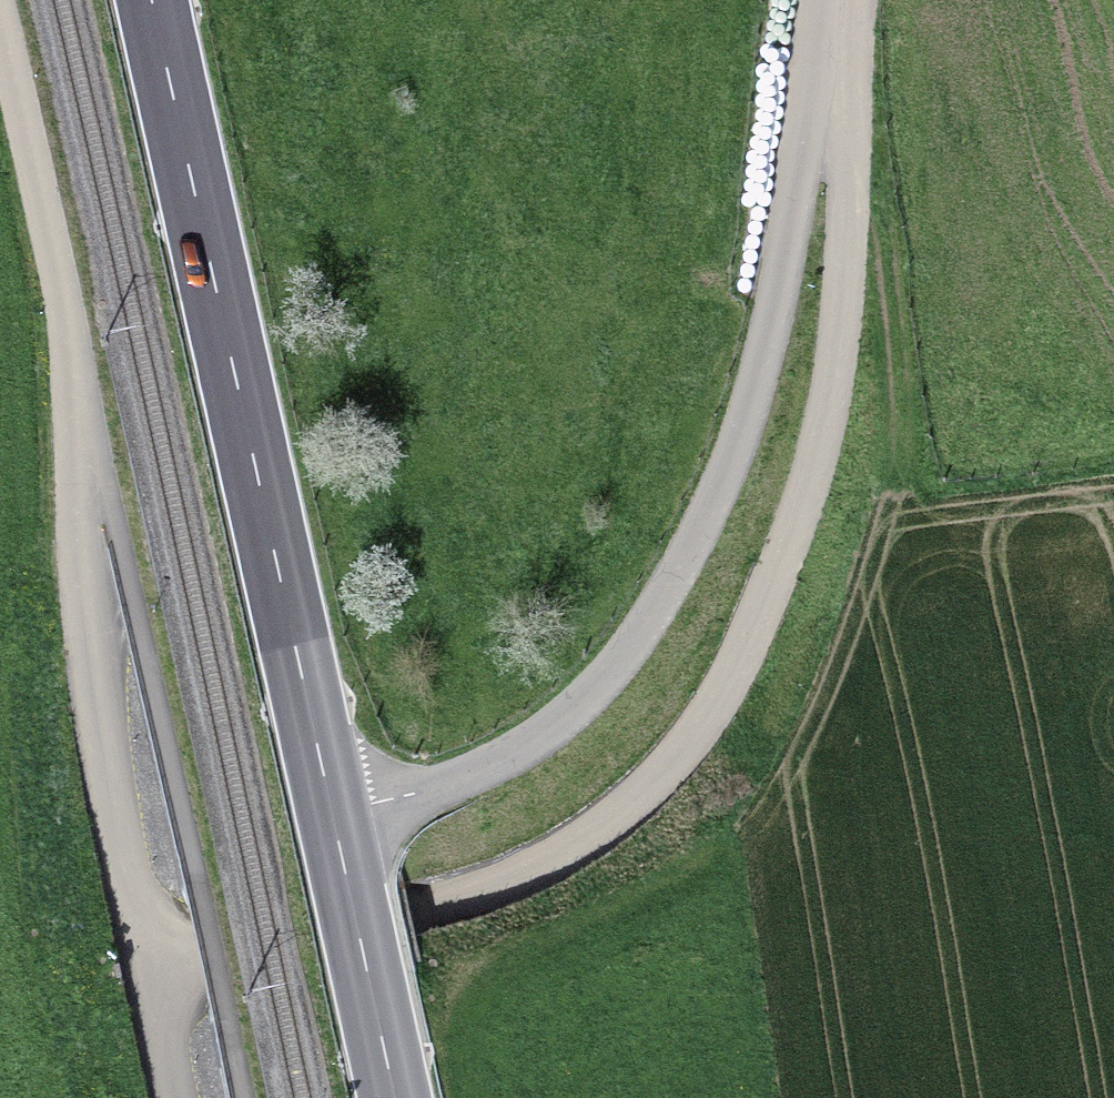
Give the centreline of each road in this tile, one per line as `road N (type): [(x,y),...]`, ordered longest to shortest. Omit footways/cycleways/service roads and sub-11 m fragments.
road 1 (unclassified): [(827,0),(848,196),(835,338),(813,456),(750,637),(664,778),(551,863),(440,905),(153,975)]
road 2 (unclassified): [(822,0),(798,179),(743,421),(709,506),(659,596),(596,689),(538,741),(467,776),(340,812)]
road 3 (unclassified): [(0,29),(66,350),(106,757),(153,975)]
road 4 (secondary): [(153,0),(340,812)]
road 5 (secondary): [(340,812),(401,1097)]
road 6 (unclassified): [(153,975),(185,1097)]

